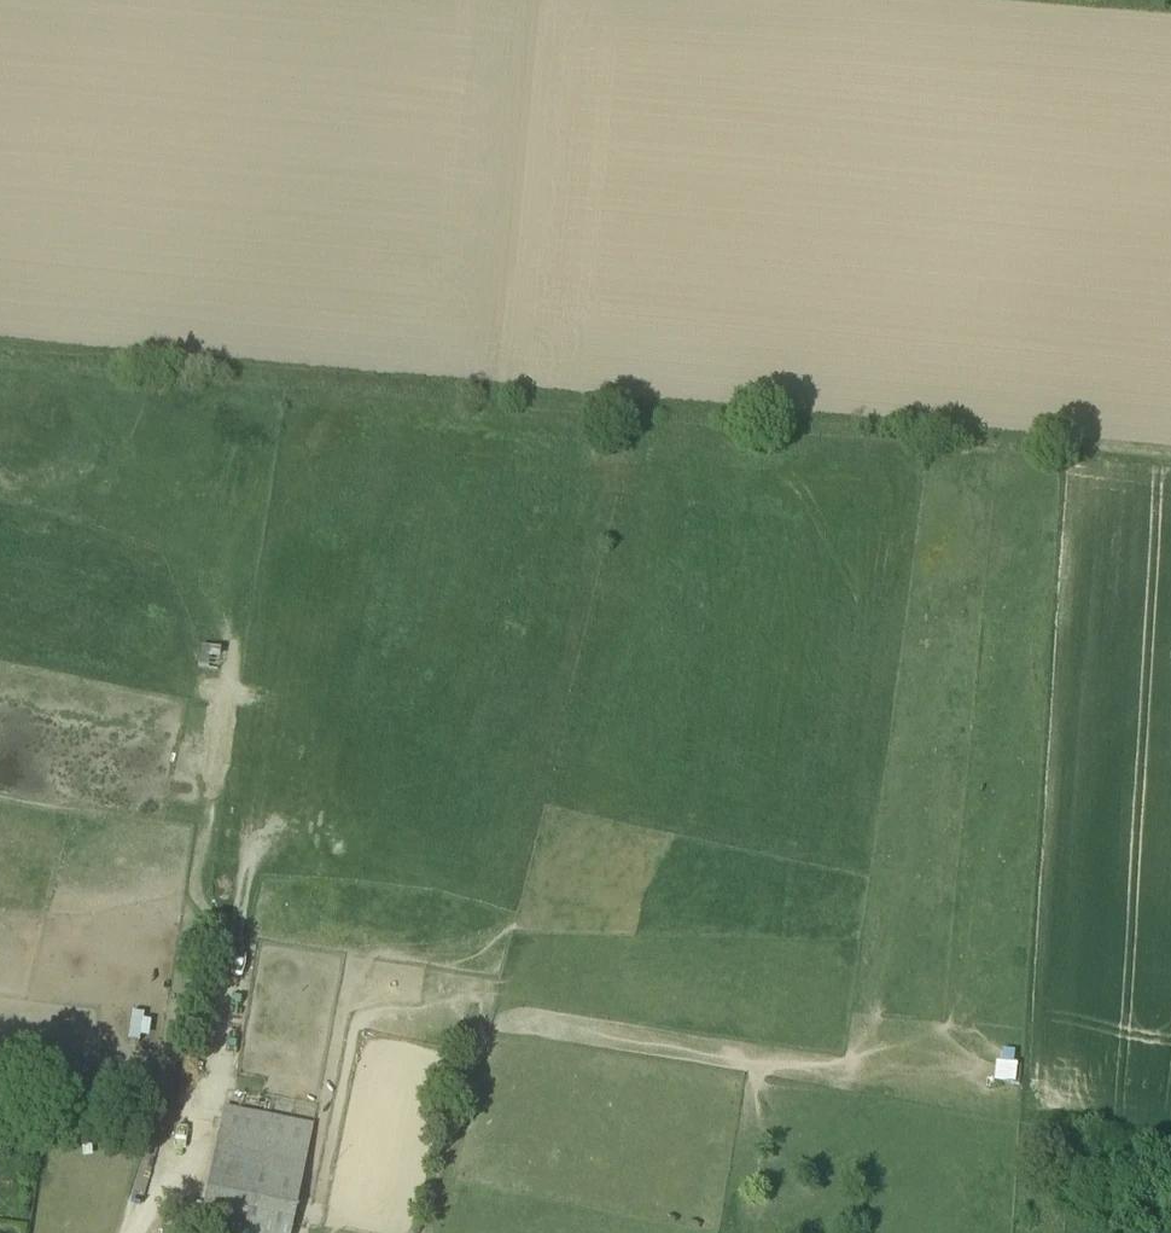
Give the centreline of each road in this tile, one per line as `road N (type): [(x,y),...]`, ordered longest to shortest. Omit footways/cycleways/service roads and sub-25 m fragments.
road 1 (track): [(1170,482),(0,373)]
road 2 (track): [(437,1051),(498,1003),(638,432)]
road 3 (track): [(138,1232),(203,1127),(230,956)]

